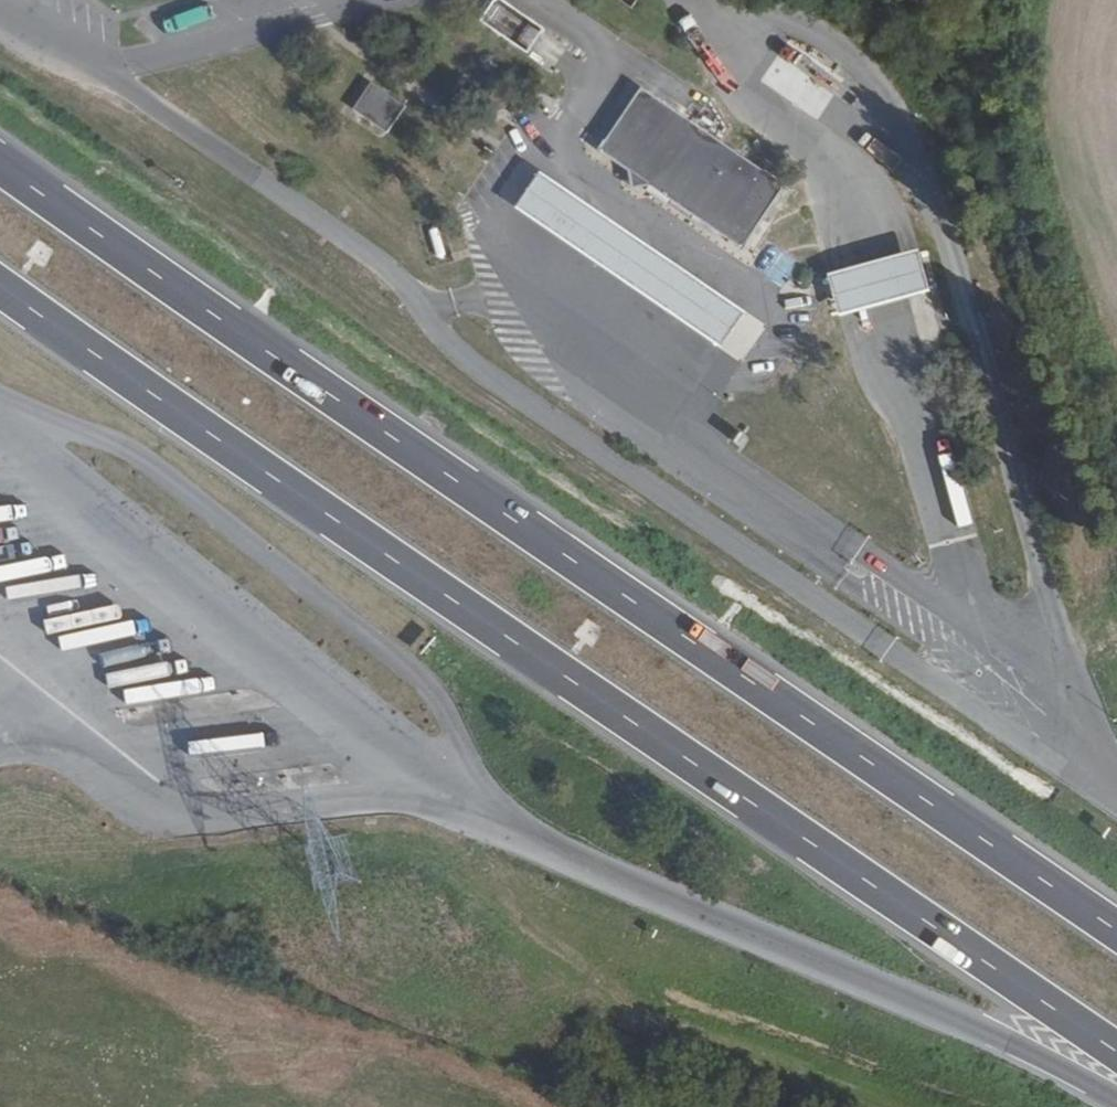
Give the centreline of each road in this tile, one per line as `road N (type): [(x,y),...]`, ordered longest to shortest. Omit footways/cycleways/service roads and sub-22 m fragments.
road 1 (motorway): [(1116,940),(0,167)]
road 2 (motorway): [(0,295),(1116,1055)]
road 3 (motorway): [(494,820),(961,1015),(1116,1100)]
road 4 (track): [(494,820),(502,892),(666,1020),(925,1106)]

